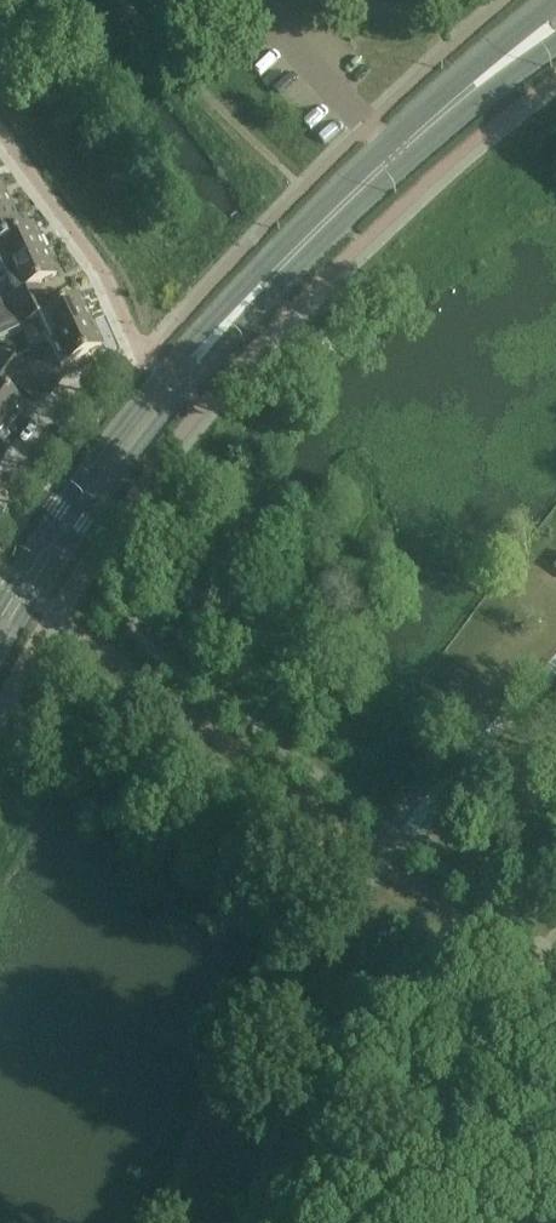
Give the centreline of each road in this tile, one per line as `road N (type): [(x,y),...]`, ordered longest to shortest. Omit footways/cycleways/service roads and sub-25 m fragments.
road 1 (secondary): [(0,636),(73,517),(244,303),(394,155),(555,27)]

